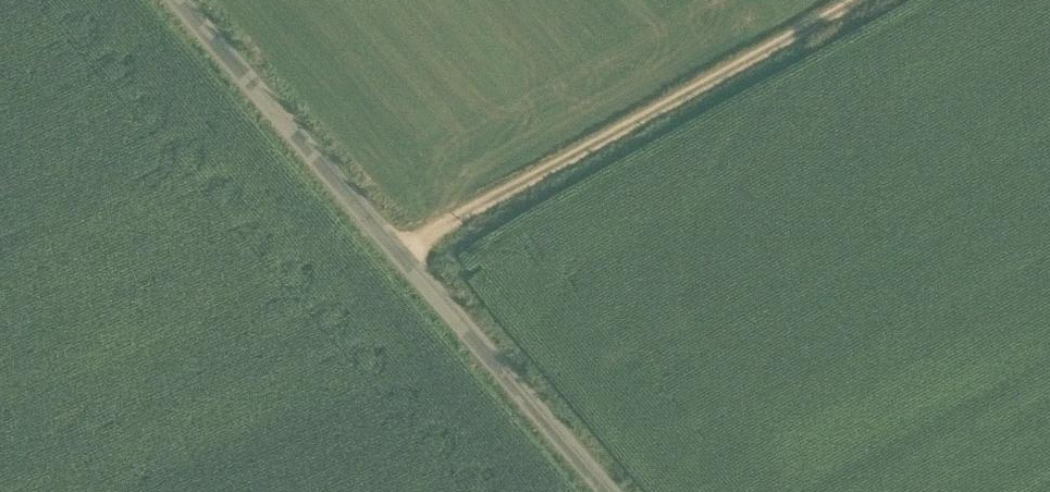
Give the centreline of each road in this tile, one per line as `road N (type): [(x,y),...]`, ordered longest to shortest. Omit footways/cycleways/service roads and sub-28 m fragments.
road 1 (unclassified): [(394,254),(857,0)]
road 2 (unclassified): [(394,254),(173,0)]
road 3 (unclassified): [(605,491),(394,254)]

